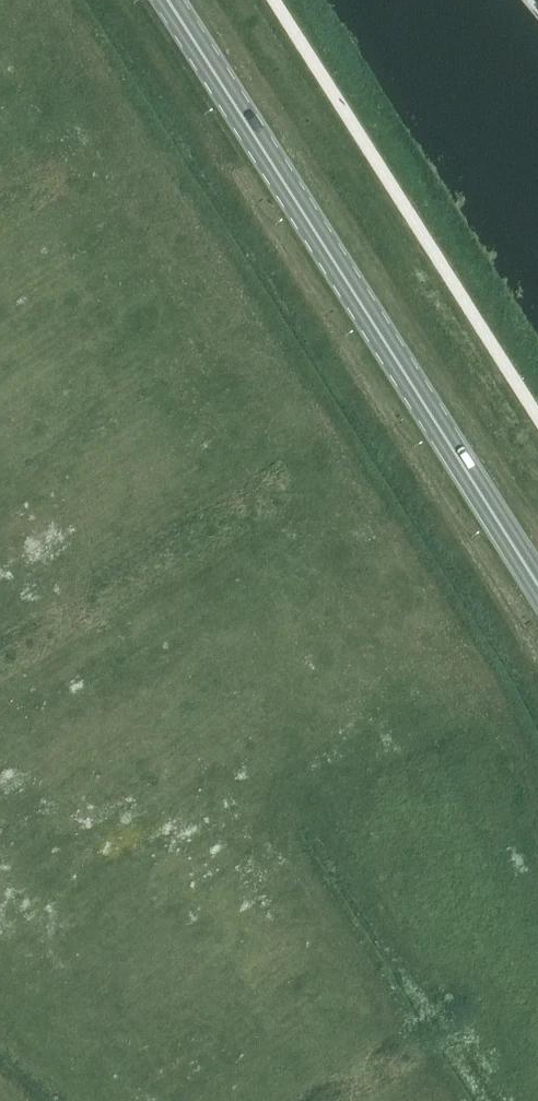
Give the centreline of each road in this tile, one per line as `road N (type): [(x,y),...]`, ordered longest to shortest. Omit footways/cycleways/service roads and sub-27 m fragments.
road 1 (secondary): [(167,0),(537,585)]

